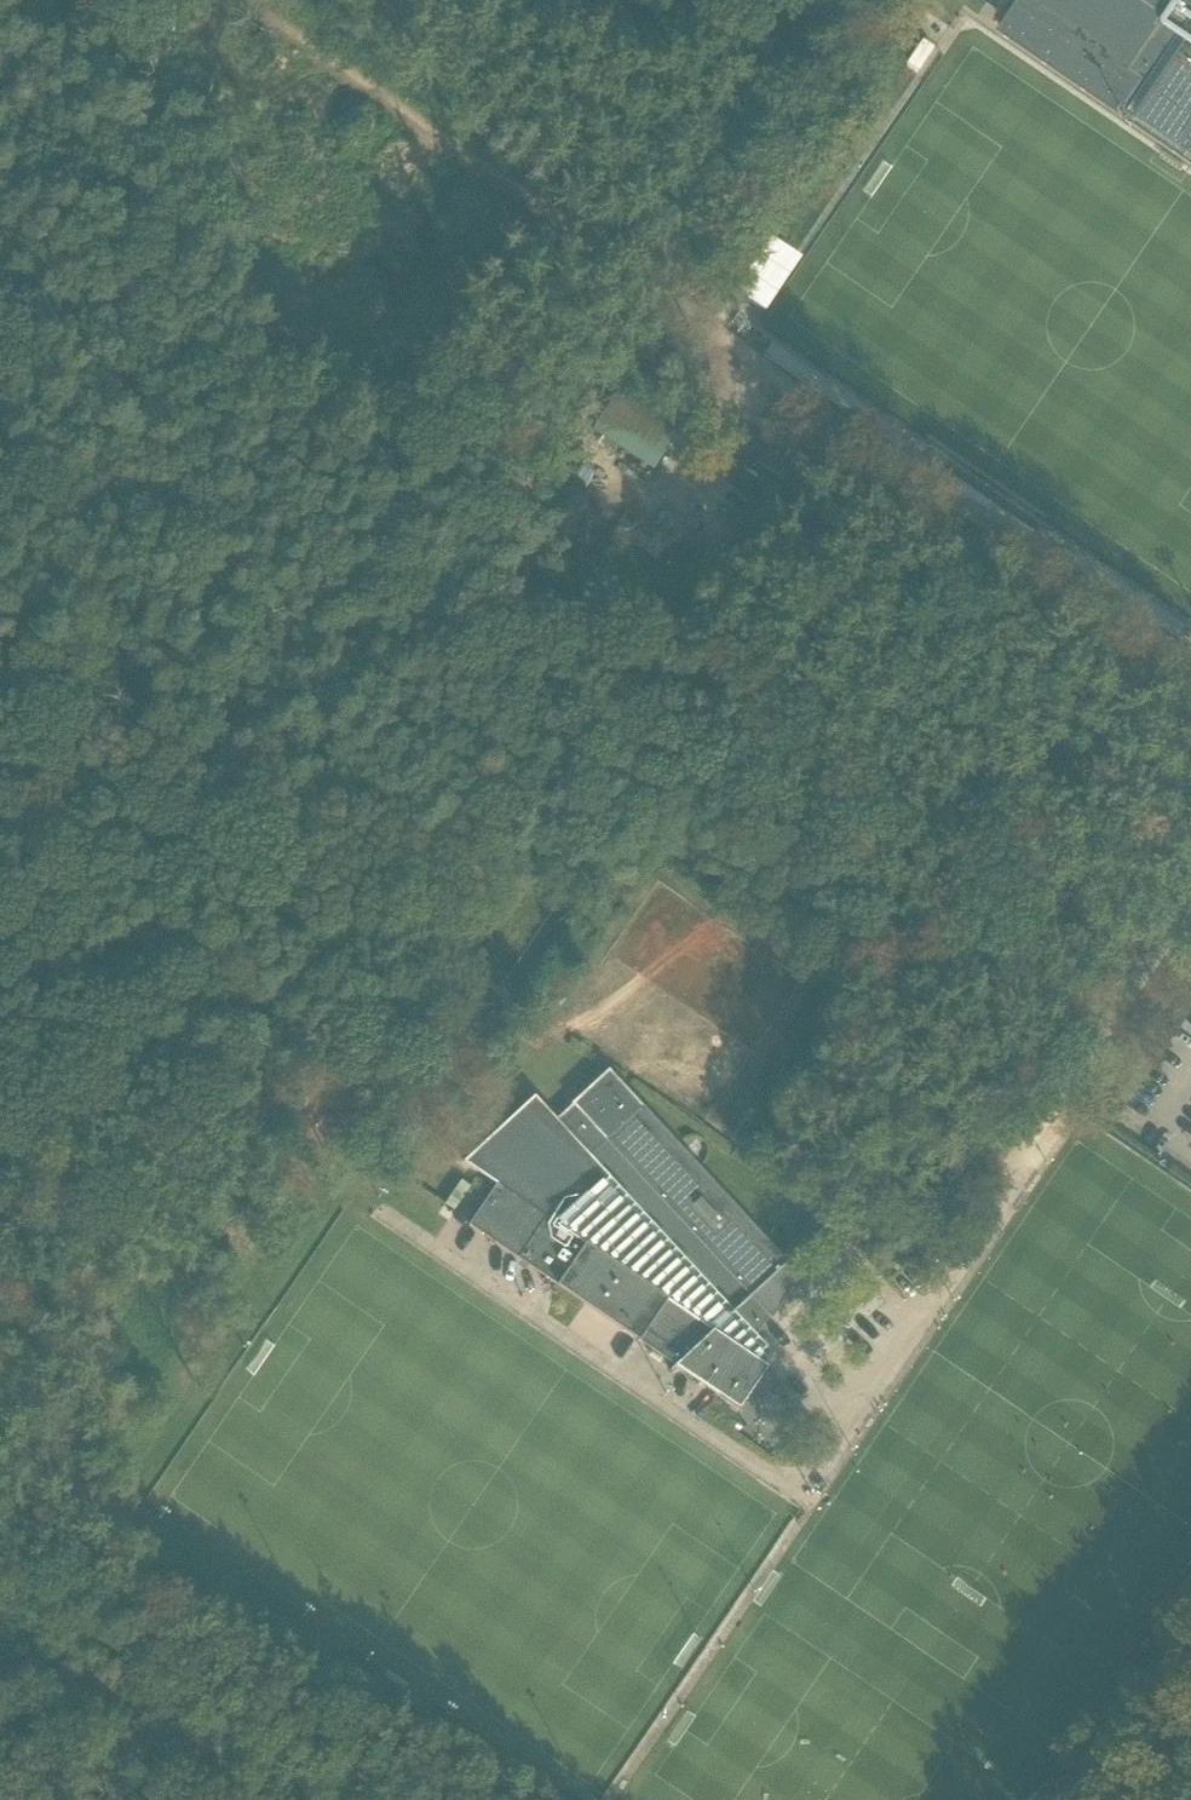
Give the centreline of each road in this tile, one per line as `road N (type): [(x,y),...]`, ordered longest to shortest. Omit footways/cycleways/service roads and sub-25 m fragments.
road 1 (unclassified): [(227,1799),(0,1670)]

